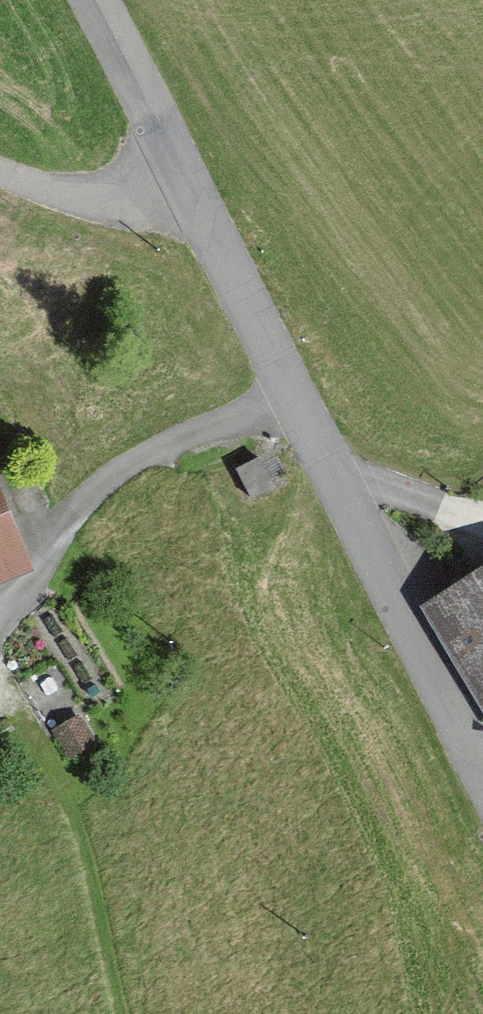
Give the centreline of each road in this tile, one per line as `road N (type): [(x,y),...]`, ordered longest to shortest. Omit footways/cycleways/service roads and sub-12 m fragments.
road 1 (unclassified): [(482,842),(80,0)]
road 2 (track): [(0,633),(81,496),(273,404)]

